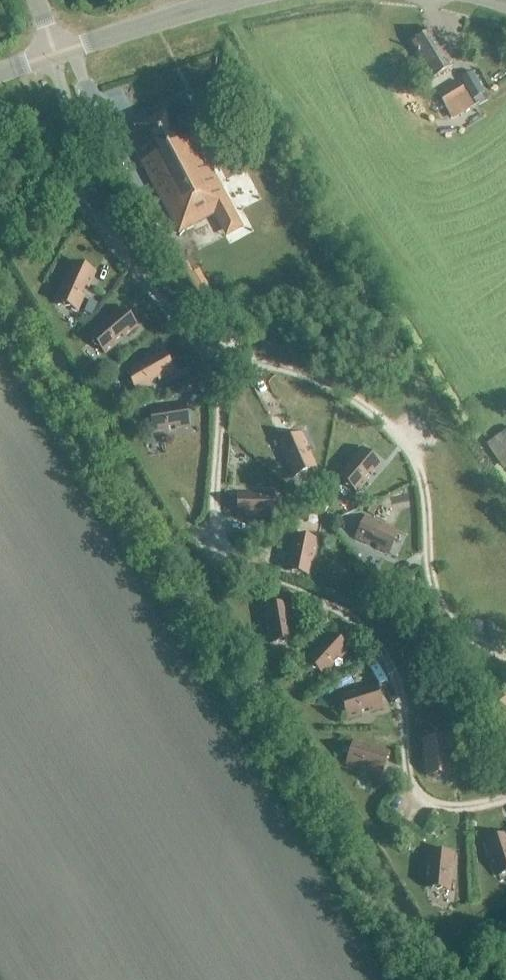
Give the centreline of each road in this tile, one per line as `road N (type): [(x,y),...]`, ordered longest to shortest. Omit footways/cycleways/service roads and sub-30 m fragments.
road 1 (track): [(505,798),(460,807),(424,799),(410,779),(394,676),(374,638),(340,610),(263,580),(232,557),(214,506),(220,398)]
road 2 (track): [(254,361),(330,386),(403,439),(420,471),(437,596),(463,633),(505,657)]
road 3 (tertiary): [(224,0),(55,53)]

